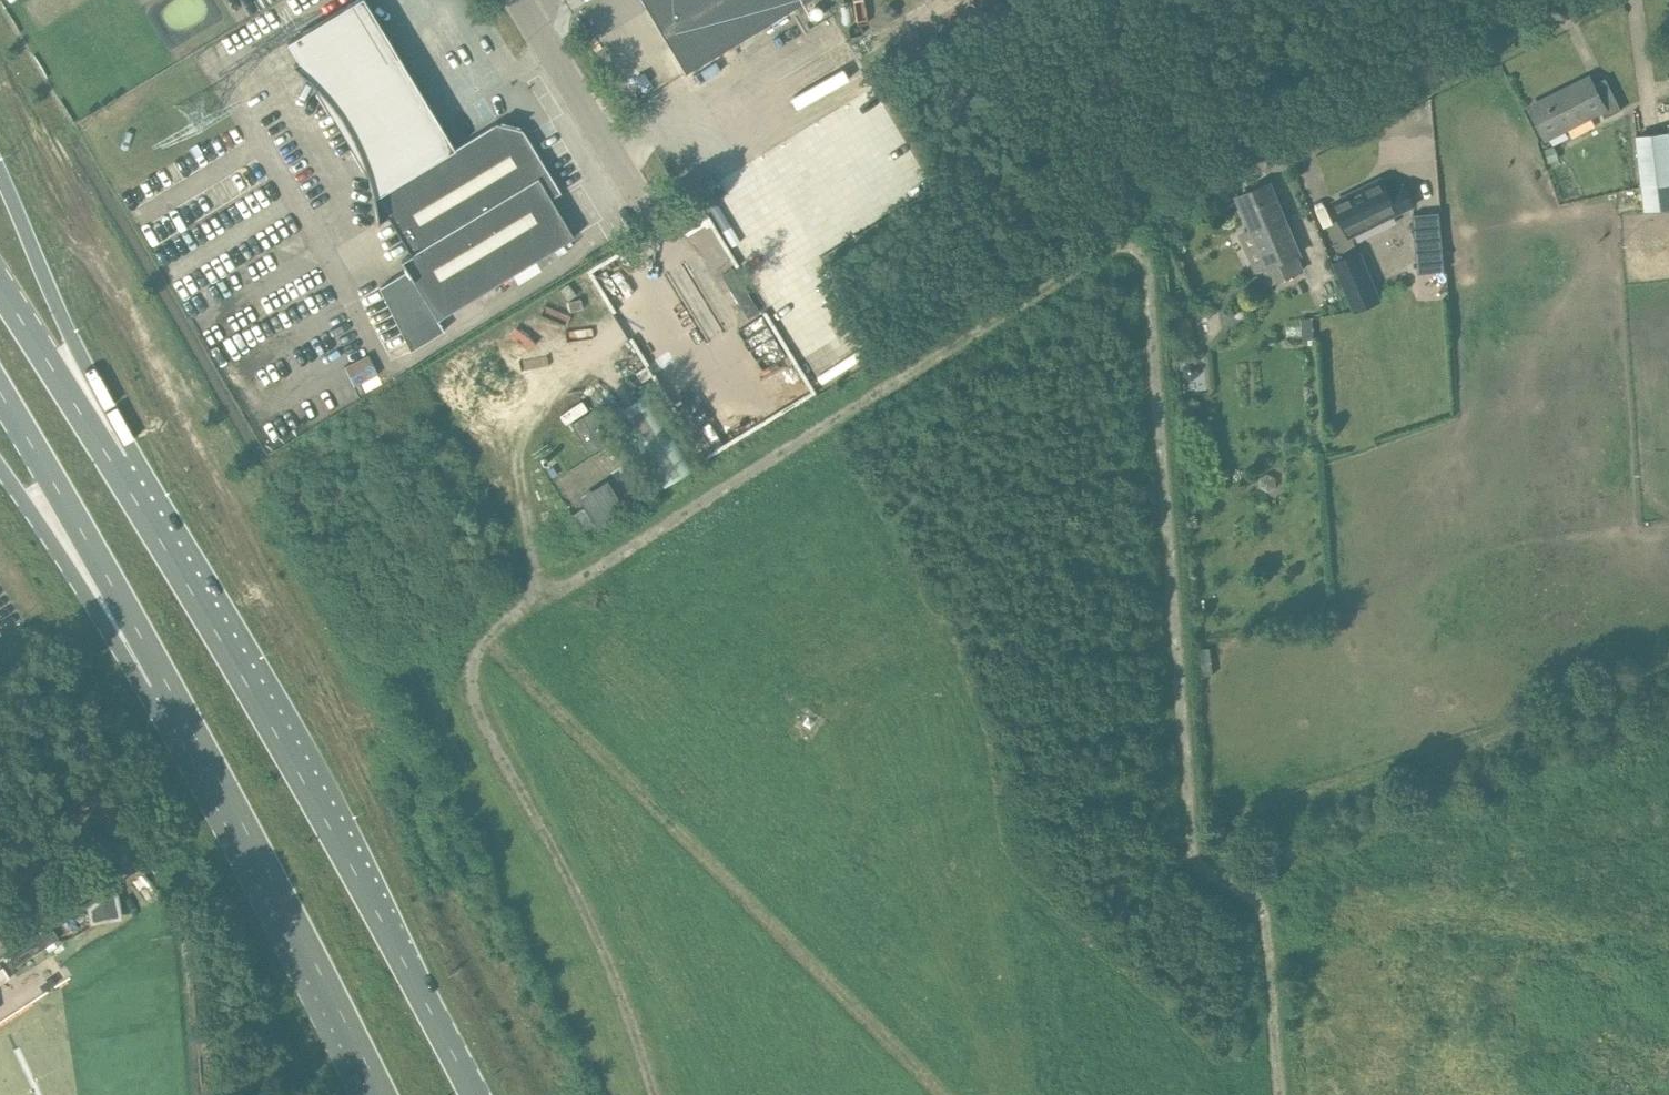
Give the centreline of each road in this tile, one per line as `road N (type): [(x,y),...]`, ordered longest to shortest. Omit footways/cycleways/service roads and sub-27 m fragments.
road 1 (primary): [(473,1094),(303,779),(115,464)]
road 2 (primary): [(167,687),(385,1094)]
road 3 (unclassified): [(1197,191),(1587,0)]
road 4 (primary): [(0,391),(167,687)]
road 5 (primary): [(115,464),(77,350),(0,179)]
road 6 (primary): [(0,470),(167,687)]
road 7 (unclassified): [(634,188),(508,0)]
road 8 (unclassified): [(1668,669),(1466,748)]
road 9 (track): [(1466,748),(1260,811)]
road 10 (primary): [(115,464),(0,287)]
road 11 (unclassified): [(0,946),(139,856)]

